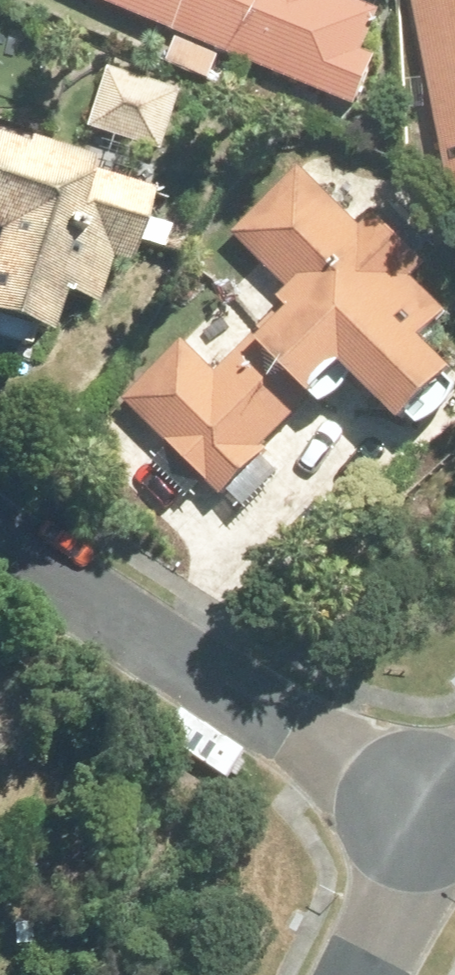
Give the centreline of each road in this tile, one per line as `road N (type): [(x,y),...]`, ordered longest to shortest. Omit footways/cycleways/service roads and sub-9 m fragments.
road 1 (residential): [(0,548),(419,810)]
road 2 (residential): [(419,810),(363,974)]

